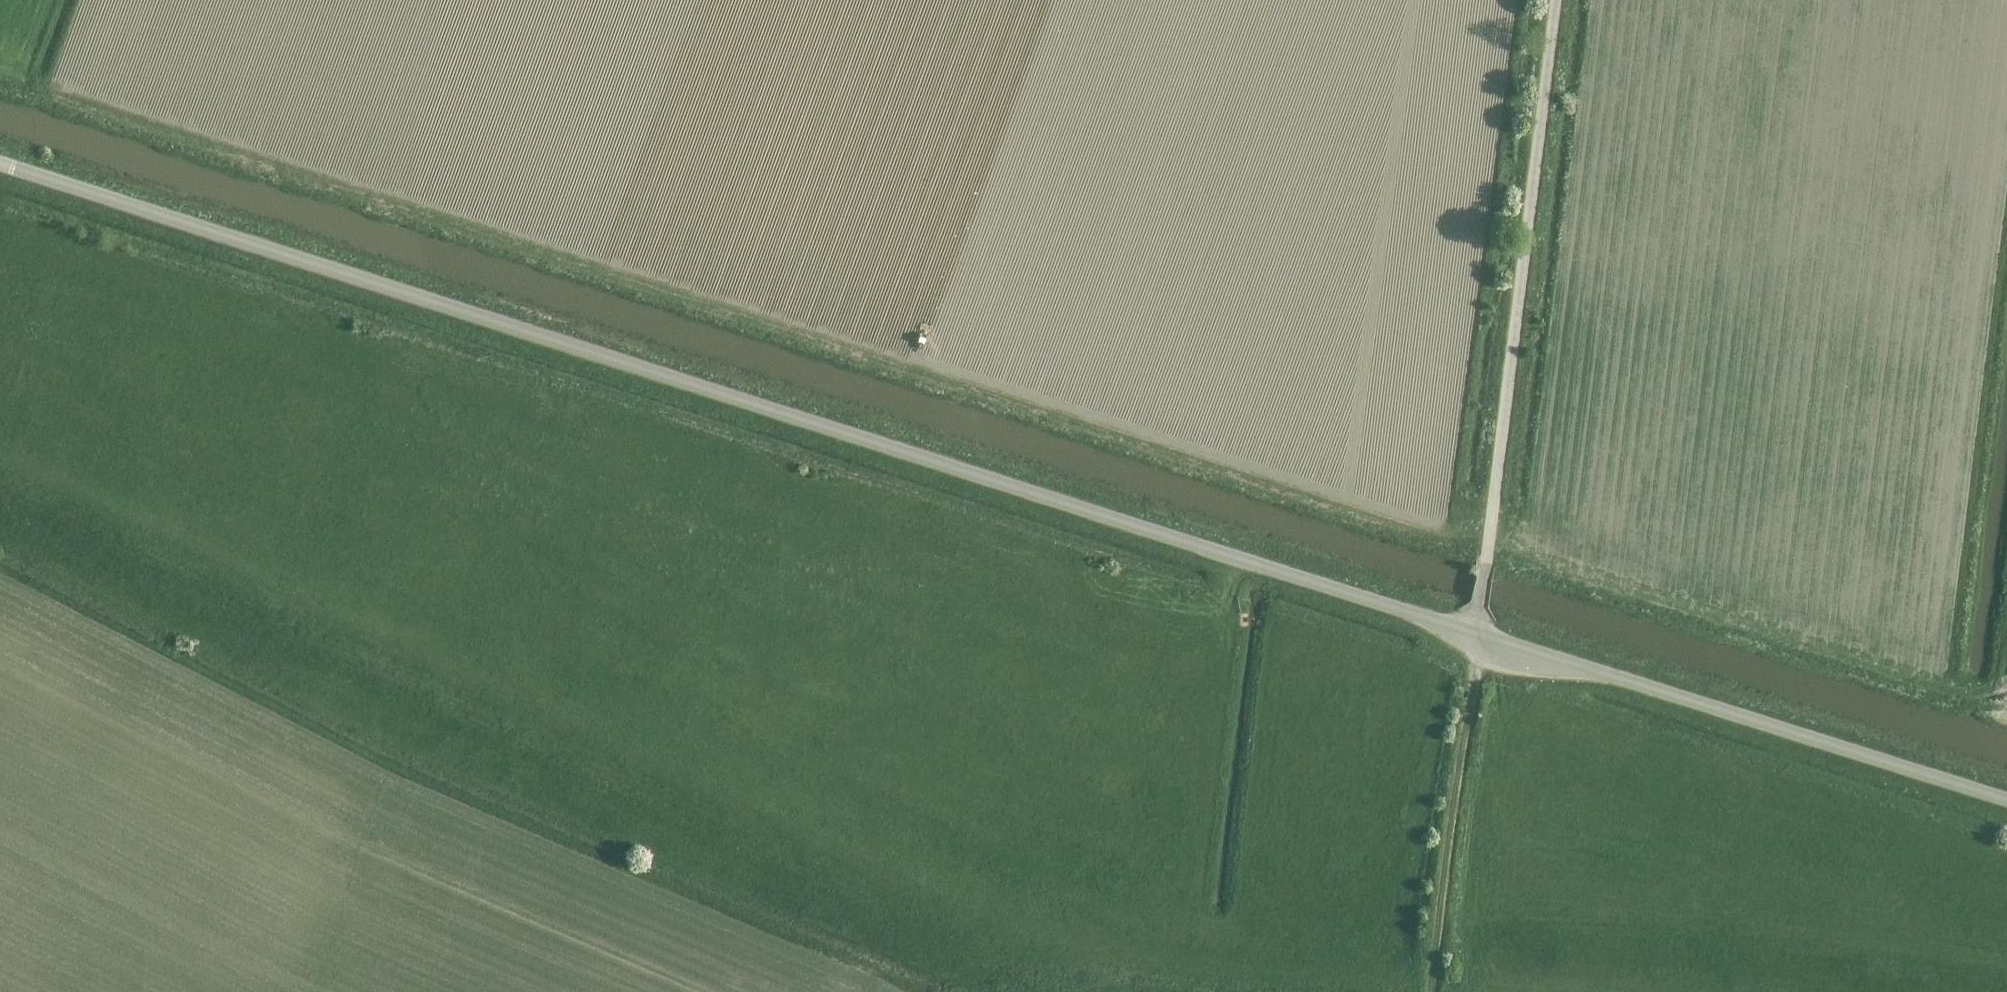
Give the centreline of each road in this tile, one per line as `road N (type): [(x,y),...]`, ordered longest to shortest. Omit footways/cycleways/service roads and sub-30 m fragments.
road 1 (unclassified): [(2006,800),(0,166)]
road 2 (track): [(1429,991),(1473,631)]

